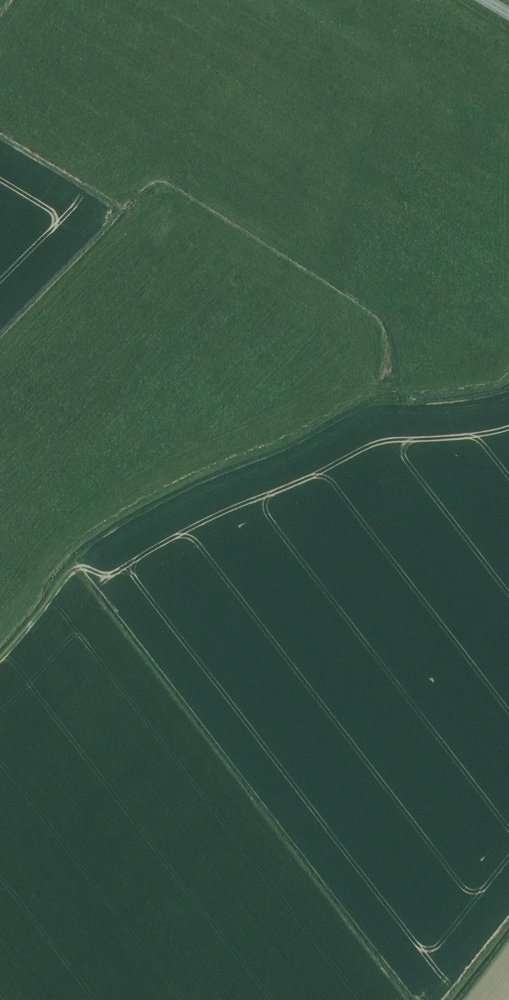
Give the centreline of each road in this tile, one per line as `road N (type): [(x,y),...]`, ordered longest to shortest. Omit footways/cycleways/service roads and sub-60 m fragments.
road 1 (track): [(0,663),(78,565)]

